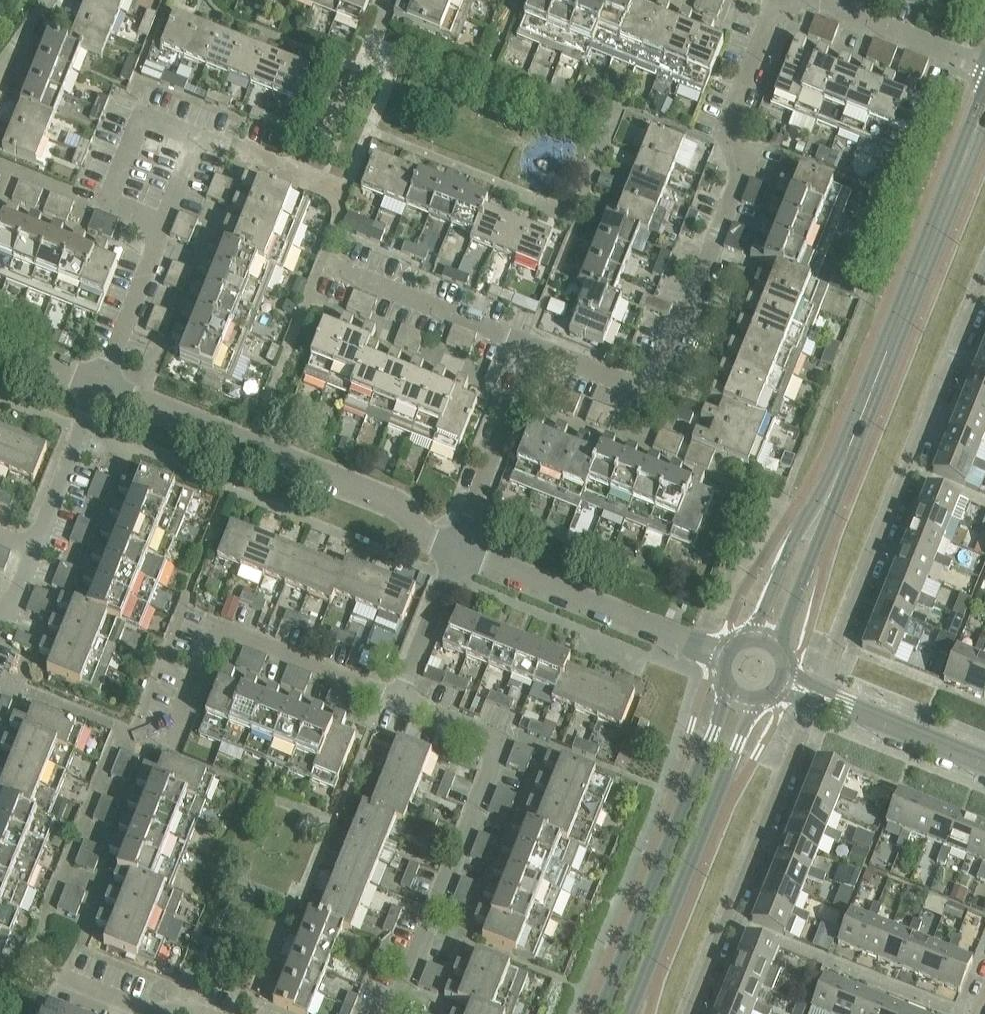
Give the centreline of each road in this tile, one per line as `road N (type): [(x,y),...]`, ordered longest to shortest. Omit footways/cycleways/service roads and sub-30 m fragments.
road 1 (residential): [(773,10),(725,128),(742,175),(650,395),(535,350)]
road 2 (residential): [(818,696),(984,275)]
road 3 (unclassified): [(832,486),(984,107)]
road 4 (residential): [(391,1013),(498,743),(399,701)]
road 5 (residential): [(456,548),(415,530),(392,501),(97,389)]
road 6 (unclassified): [(731,692),(601,1013)]
road 7 (residential): [(818,696),(690,1013)]
road 8 (unclassified): [(629,1013),(754,702)]
road 9 (residential): [(168,744),(215,628),(399,701)]
road 10 (residential): [(725,657),(456,548)]
road 11 (residential): [(97,389),(199,141)]
road 12 (residential): [(535,350),(324,262)]
road 13 (residential): [(456,548),(535,350)]
road 14 (unclassified): [(984,763),(818,696)]
road 15 (residential): [(32,551),(97,389)]
road 16 (residential): [(823,0),(984,67)]
road 17 (unclassified): [(832,486),(754,638)]
road 18 (unclassified): [(778,648),(832,486)]
road 19 (residential): [(399,701),(456,548)]

